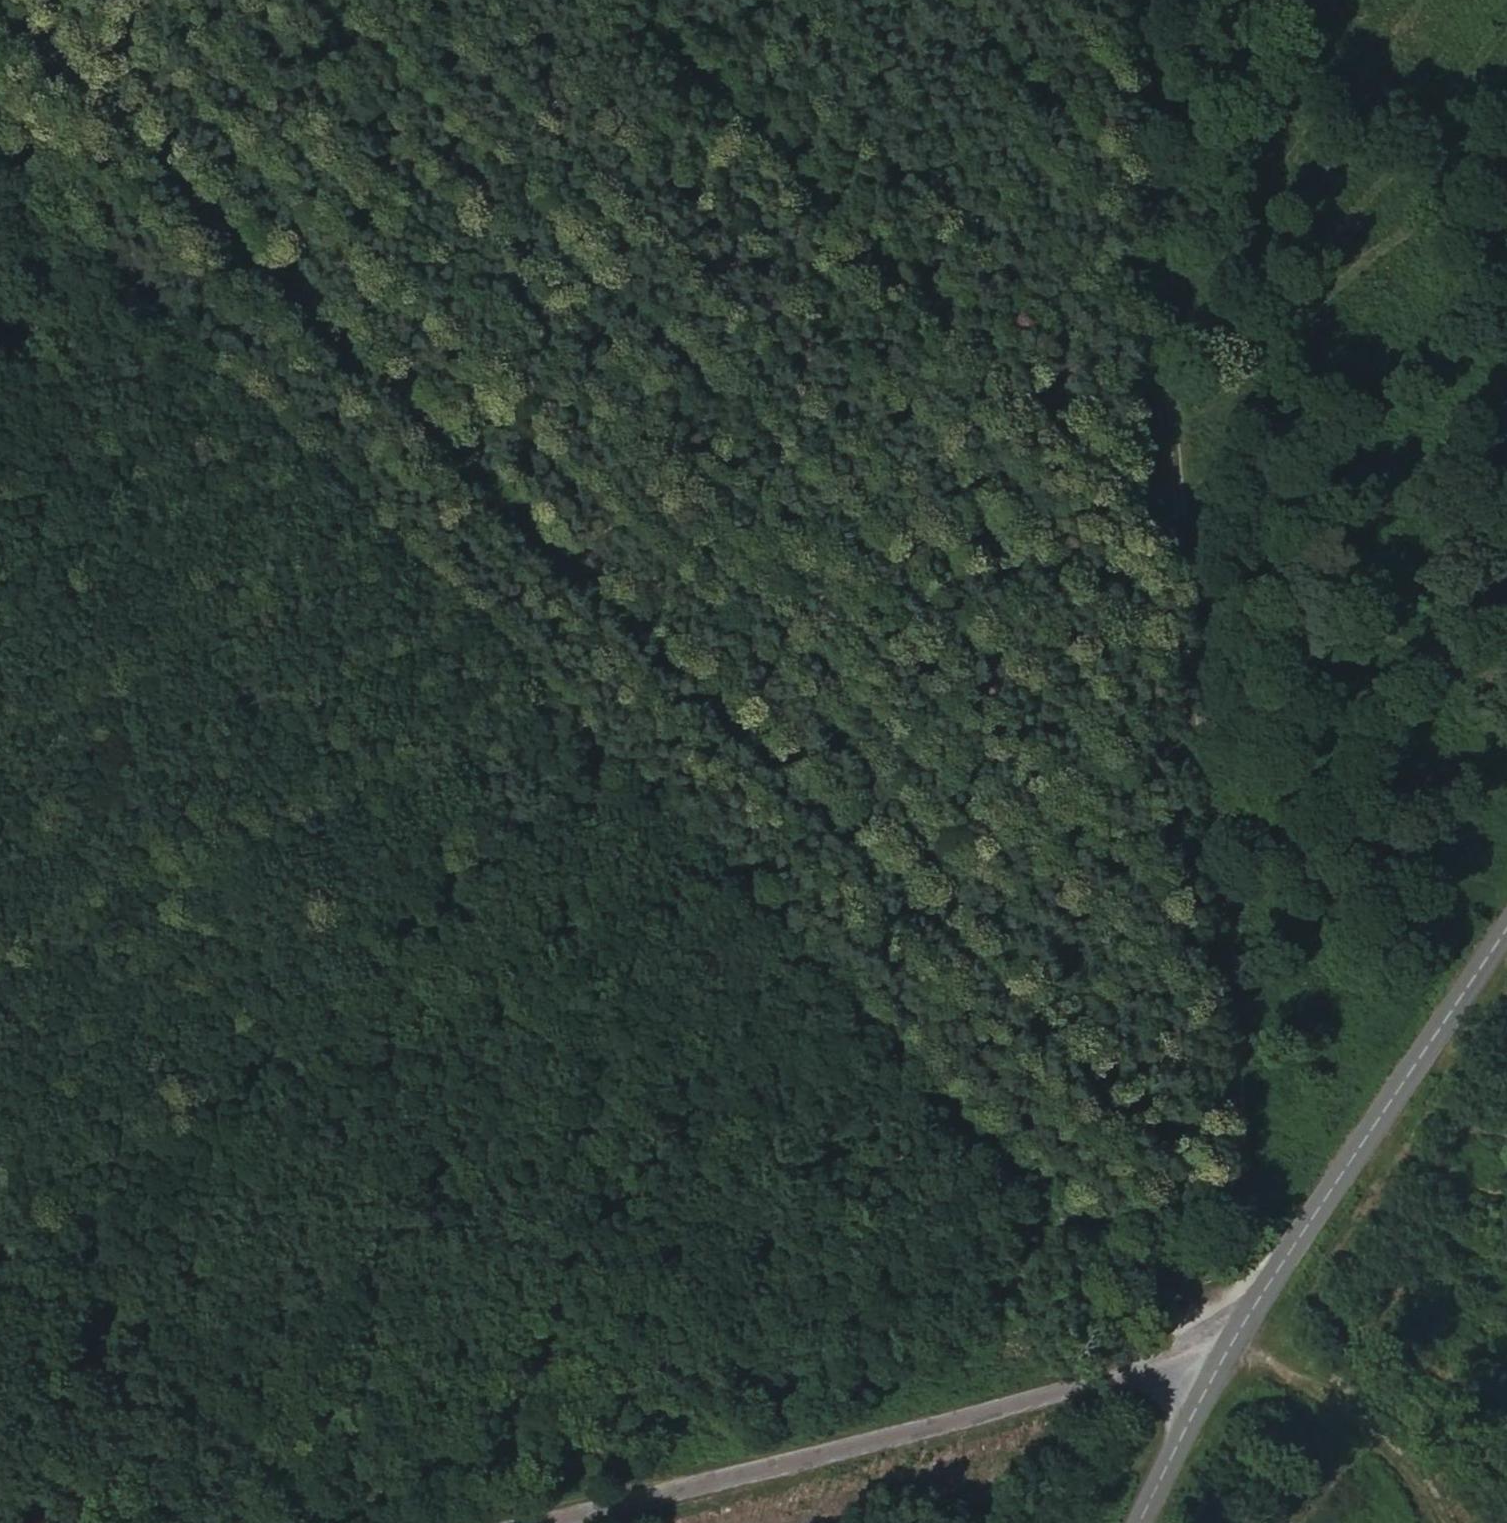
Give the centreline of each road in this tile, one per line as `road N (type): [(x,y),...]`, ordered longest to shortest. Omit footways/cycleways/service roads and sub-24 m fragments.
road 1 (unclassified): [(1224,1346),(539,1522)]
road 2 (tertiary): [(1506,930),(1224,1346)]
road 3 (tertiary): [(1224,1346),(1141,1522)]

